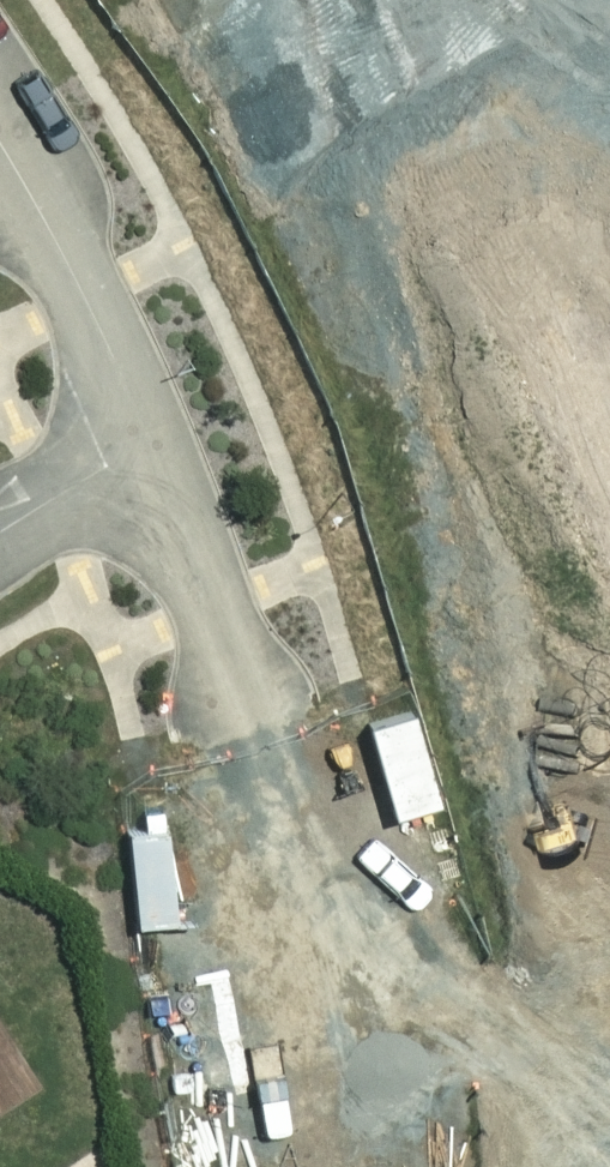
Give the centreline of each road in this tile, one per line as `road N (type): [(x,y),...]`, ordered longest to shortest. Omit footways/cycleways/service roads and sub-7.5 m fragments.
road 1 (residential): [(145,440),(281,857),(319,1019)]
road 2 (residential): [(0,141),(58,239),(145,440)]
road 3 (track): [(319,1019),(490,1069),(581,1166)]
road 4 (residential): [(145,440),(0,534)]

